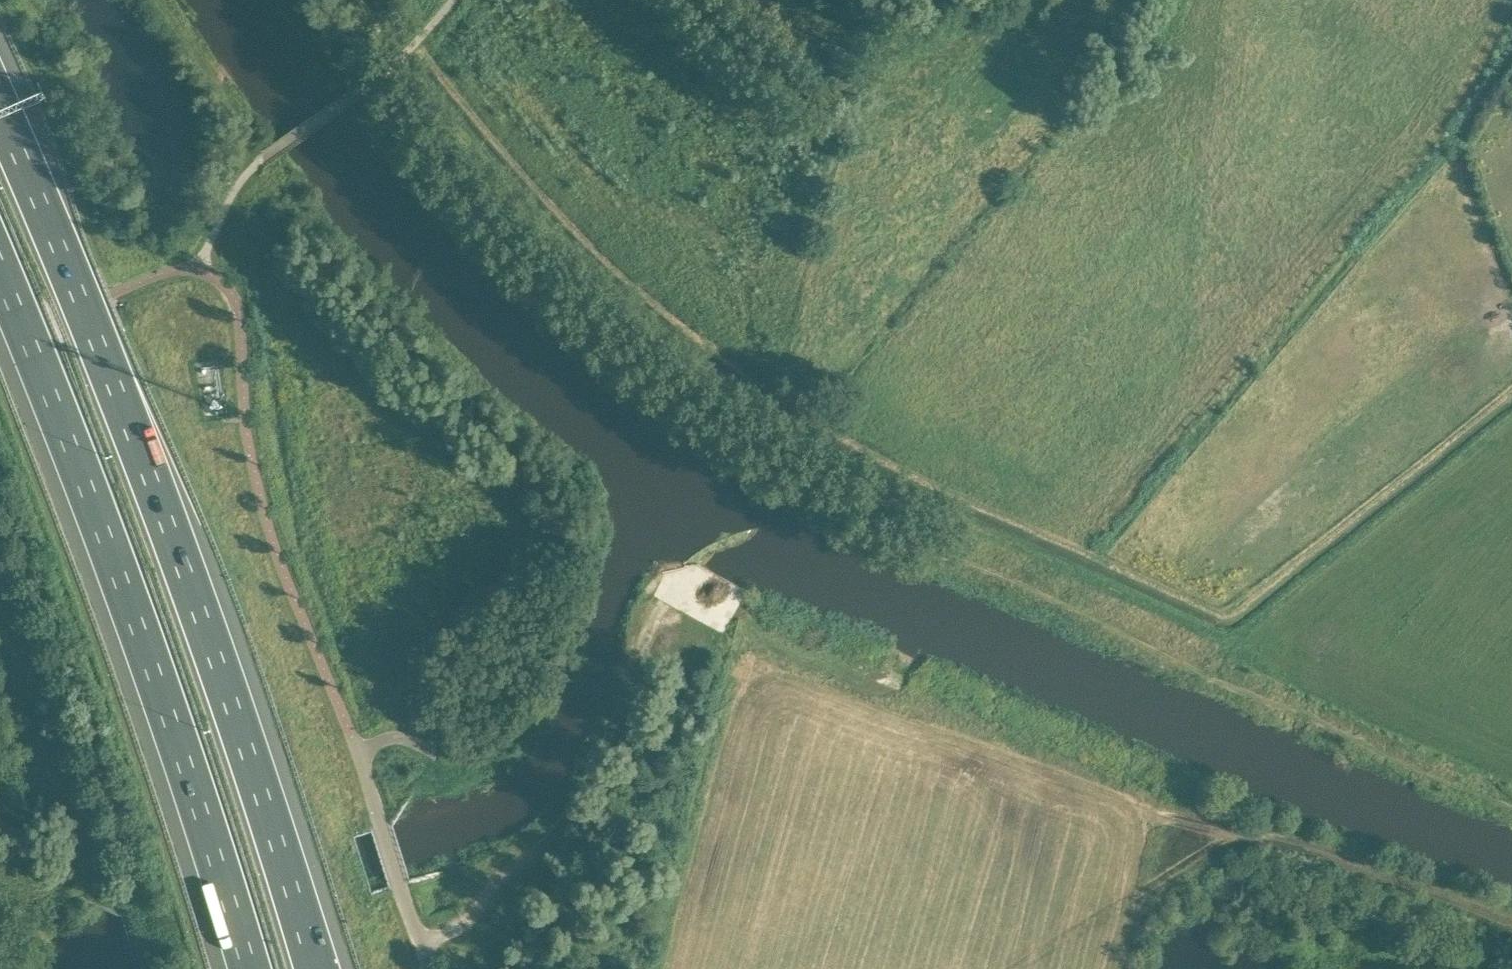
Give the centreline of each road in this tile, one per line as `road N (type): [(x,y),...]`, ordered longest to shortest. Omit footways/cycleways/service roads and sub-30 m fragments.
road 1 (motorway): [(317,968),(192,585),(0,106)]
road 2 (motorway): [(0,271),(132,609),(251,968)]
road 3 (unclassified): [(431,968),(353,740)]

